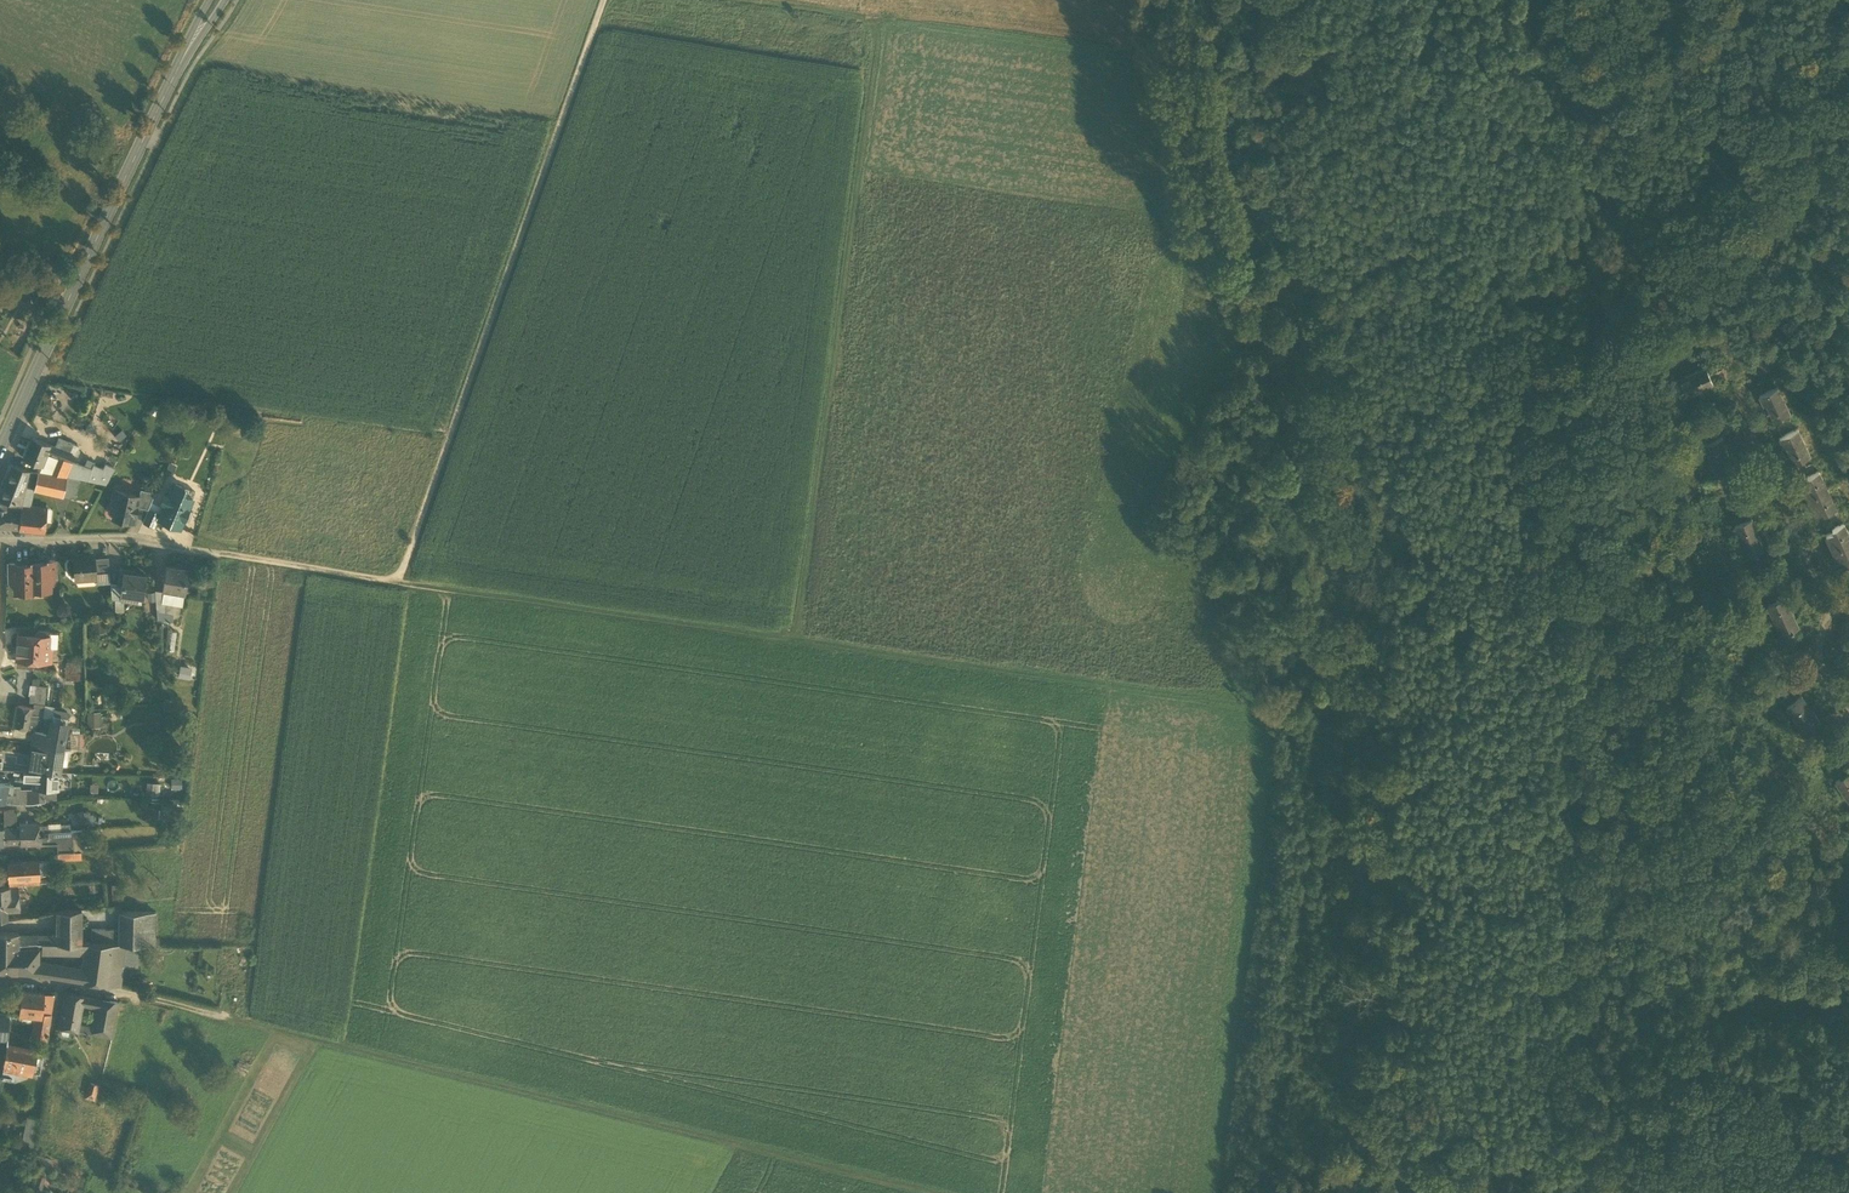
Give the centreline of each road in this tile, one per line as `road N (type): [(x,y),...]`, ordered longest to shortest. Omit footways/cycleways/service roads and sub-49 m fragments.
road 1 (track): [(396,581),(1242,707)]
road 2 (track): [(124,994),(936,1192)]
road 3 (track): [(1590,586),(1567,484),(1573,447),(1614,343),(1639,312),(1706,282),(1733,258),(1763,164),(1807,86),(1784,0)]
road 4 (track): [(789,640),(881,21)]
road 5 (track): [(396,581),(604,0)]
road 6 (track): [(740,0),(1159,62),(1189,219)]
road 7 (secondary): [(0,462),(214,0)]
road 8 (residential): [(2,541),(120,542),(219,555)]
road 9 (track): [(219,555),(396,581)]
road 10 (residential): [(0,979),(124,994)]

